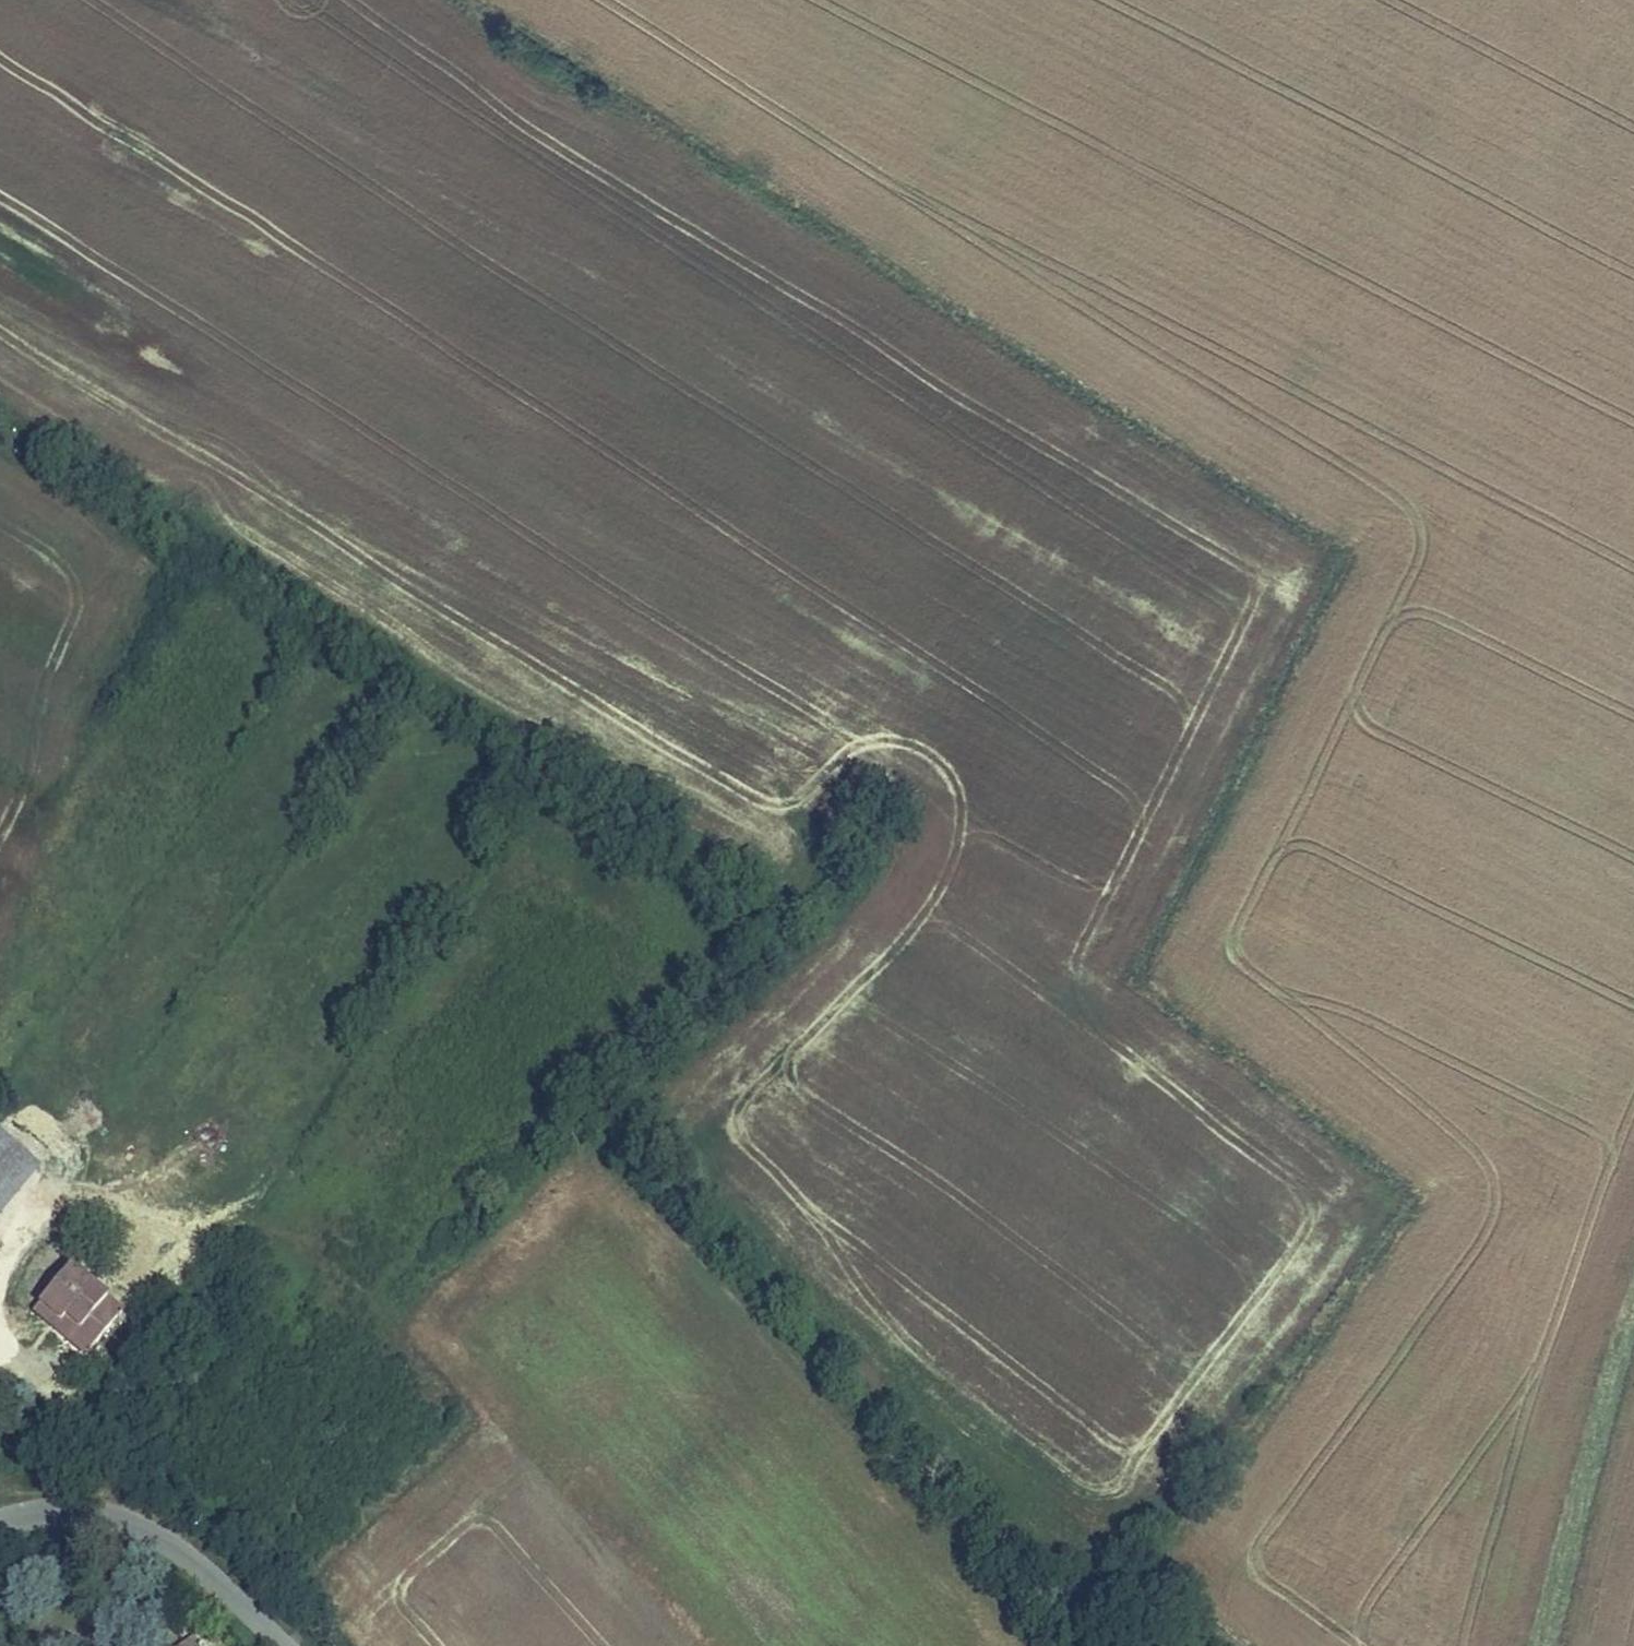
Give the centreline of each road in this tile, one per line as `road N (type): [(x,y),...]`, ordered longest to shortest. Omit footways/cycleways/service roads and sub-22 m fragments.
road 1 (track): [(1550,1645),(1633,1322)]
road 2 (unclassified): [(282,1645),(217,1581),(131,1520),(45,1510),(0,1522)]

